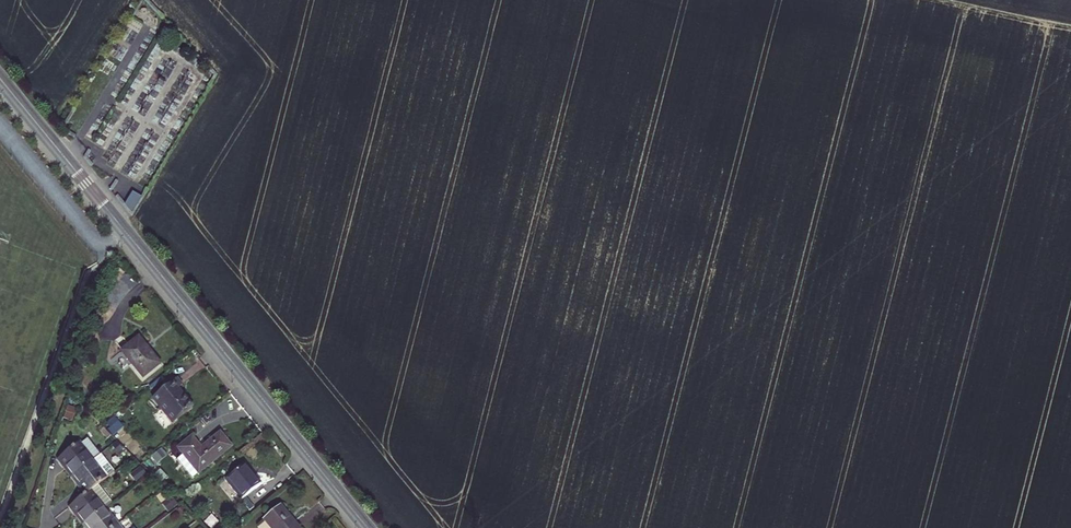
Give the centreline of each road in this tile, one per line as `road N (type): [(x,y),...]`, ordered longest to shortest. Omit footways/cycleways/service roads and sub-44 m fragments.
road 1 (secondary): [(368,527),(0,78)]

